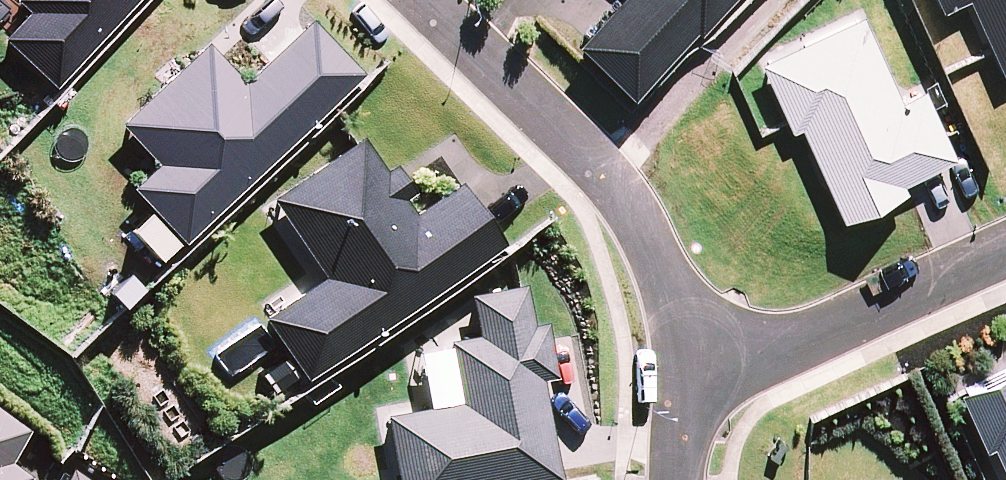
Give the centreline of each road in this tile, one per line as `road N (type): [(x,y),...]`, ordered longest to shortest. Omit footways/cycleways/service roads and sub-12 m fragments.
road 1 (residential): [(686,357),(639,223),(603,172),(429,0)]
road 2 (residential): [(686,357),(770,355),(1005,248)]
road 3 (residential): [(677,479),(686,357)]

